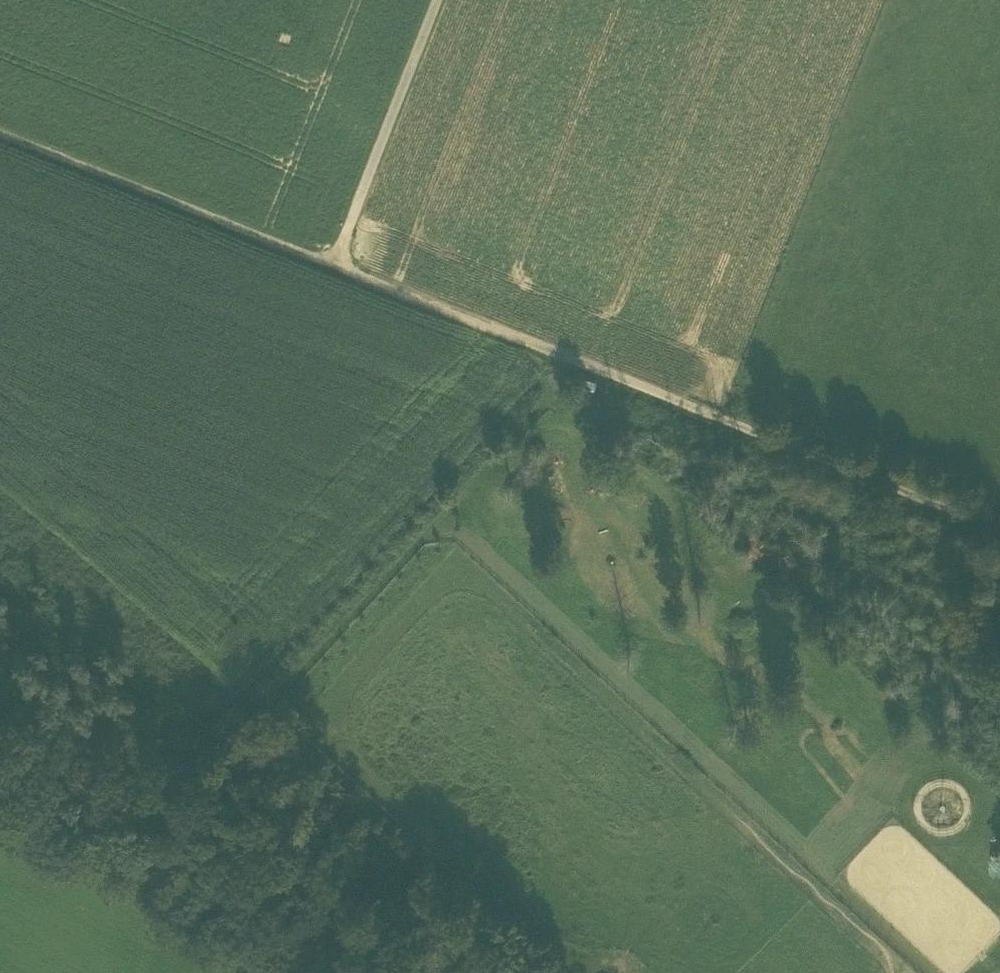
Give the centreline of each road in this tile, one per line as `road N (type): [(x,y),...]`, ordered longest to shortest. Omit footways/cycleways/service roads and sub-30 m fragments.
road 1 (track): [(336,267),(999,532)]
road 2 (track): [(568,361),(484,469),(281,682),(275,706)]
road 3 (track): [(275,706),(567,972)]
road 4 (track): [(336,267),(0,133)]
road 5 (track): [(441,0),(336,267)]

